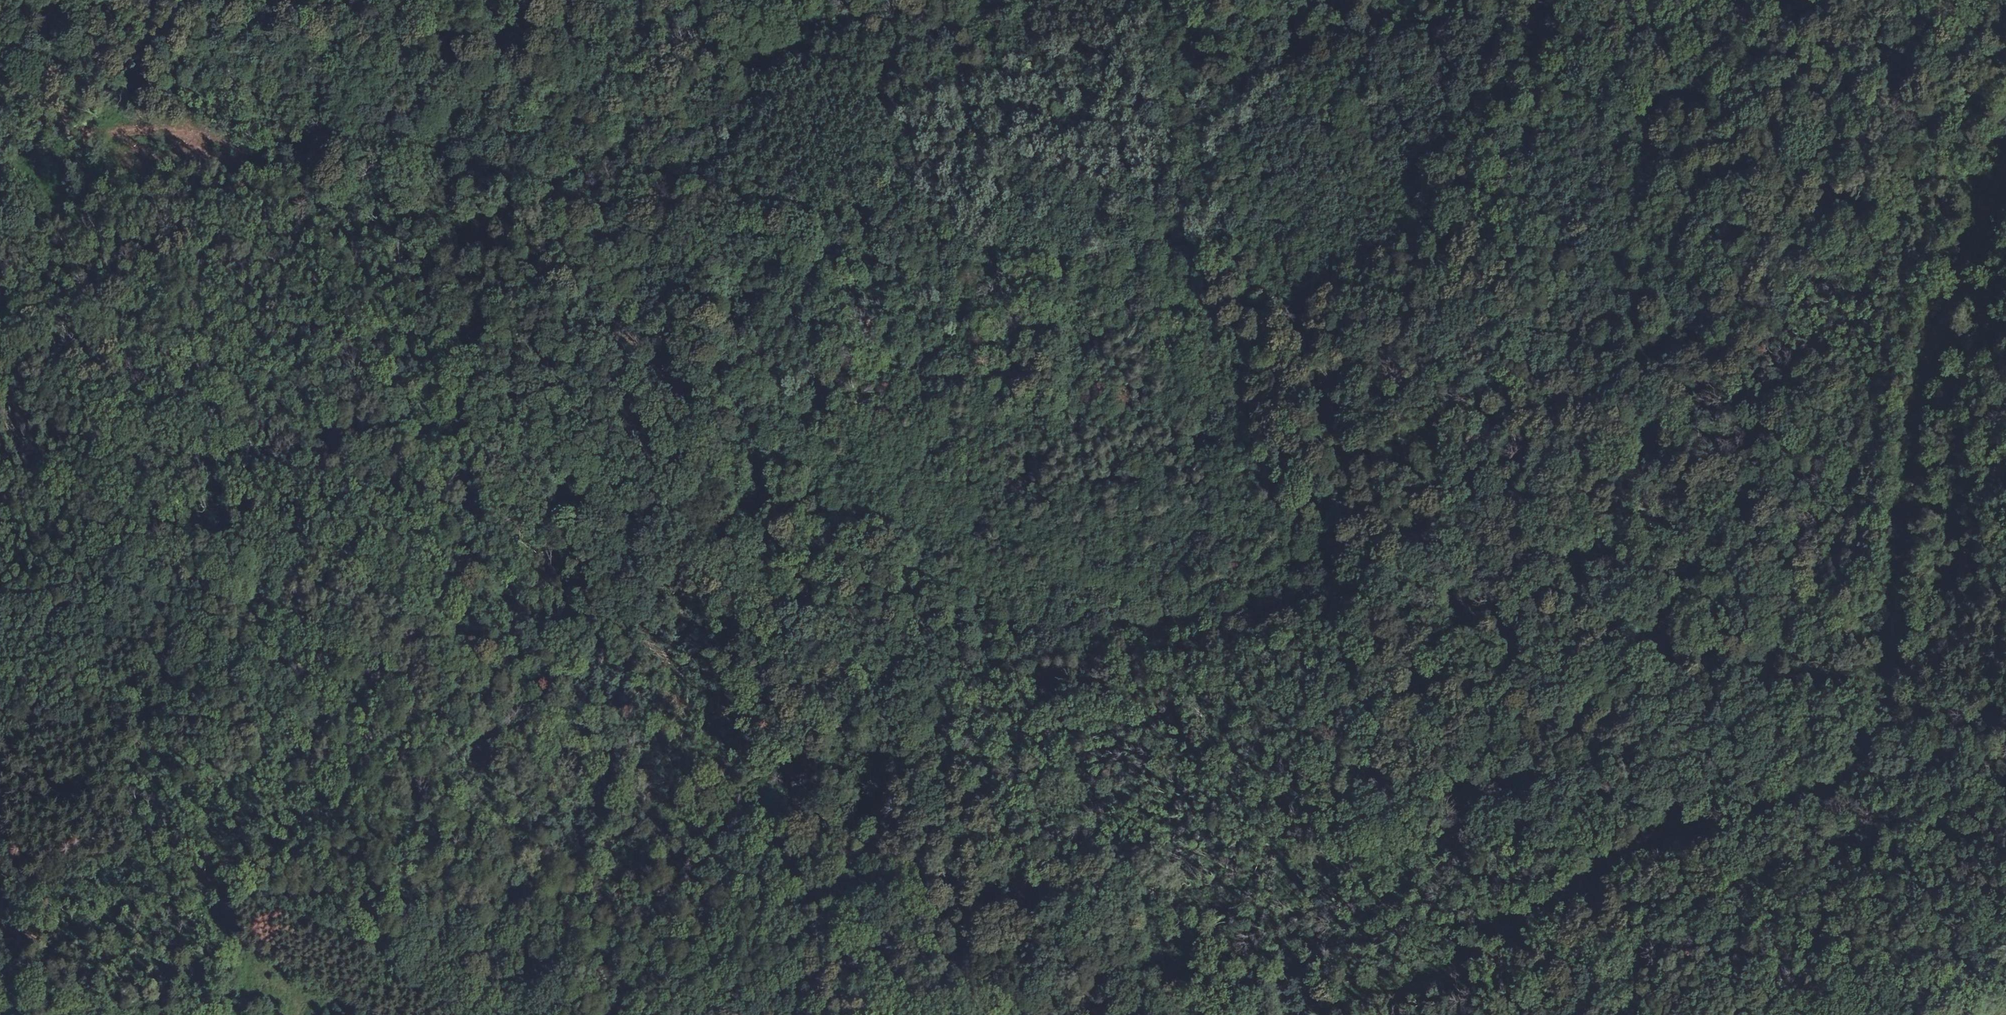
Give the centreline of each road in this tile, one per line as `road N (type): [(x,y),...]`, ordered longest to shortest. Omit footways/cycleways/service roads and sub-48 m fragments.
road 1 (track): [(1441,980),(1545,925),(1674,842),(1828,784),(1869,739),(1883,702),(1925,378),(2005,159)]
road 2 (track): [(0,62),(38,59),(198,95),(359,152),(614,221),(677,261),(737,280),(873,273)]

